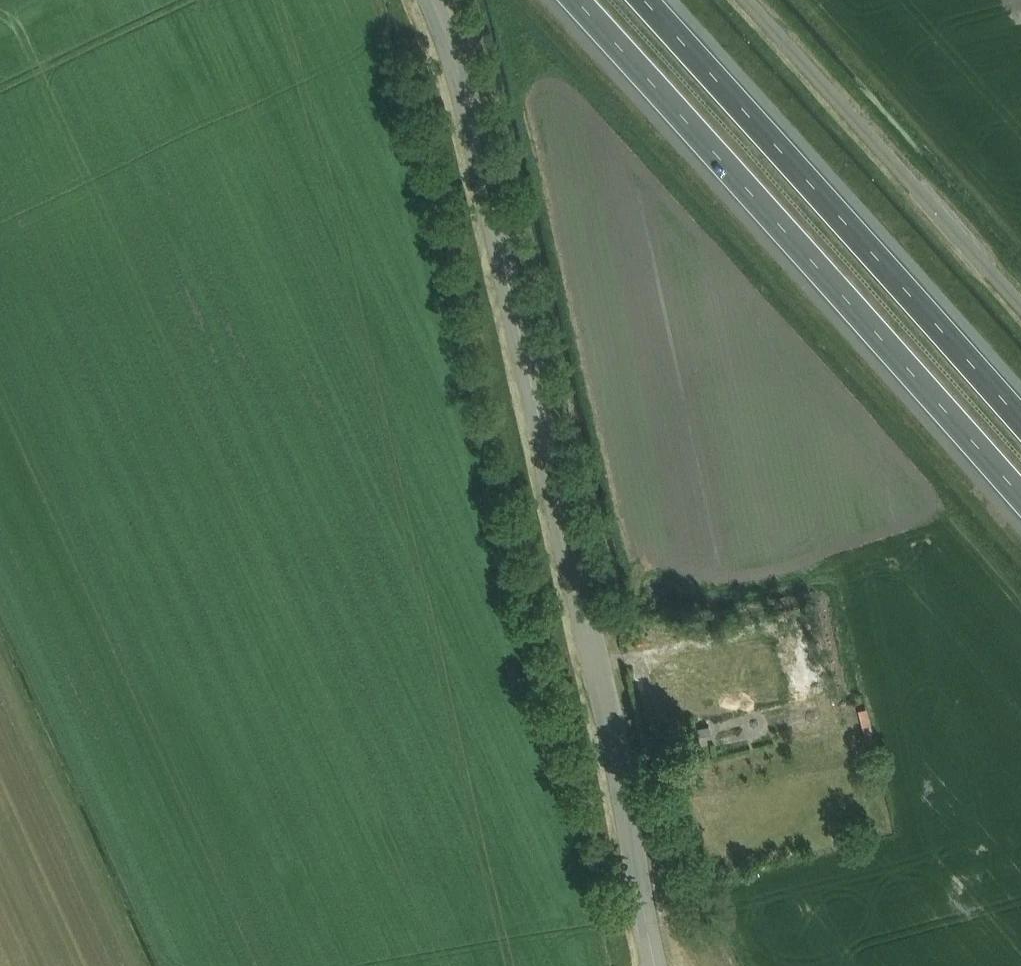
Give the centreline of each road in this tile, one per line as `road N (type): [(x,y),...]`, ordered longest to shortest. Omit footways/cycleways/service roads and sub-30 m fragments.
road 1 (unclassified): [(659,965),(457,76),(429,0)]
road 2 (motorway): [(566,0),(1020,501)]
road 3 (motorway): [(1020,411),(655,0)]
road 4 (unclassified): [(1020,302),(748,0)]

